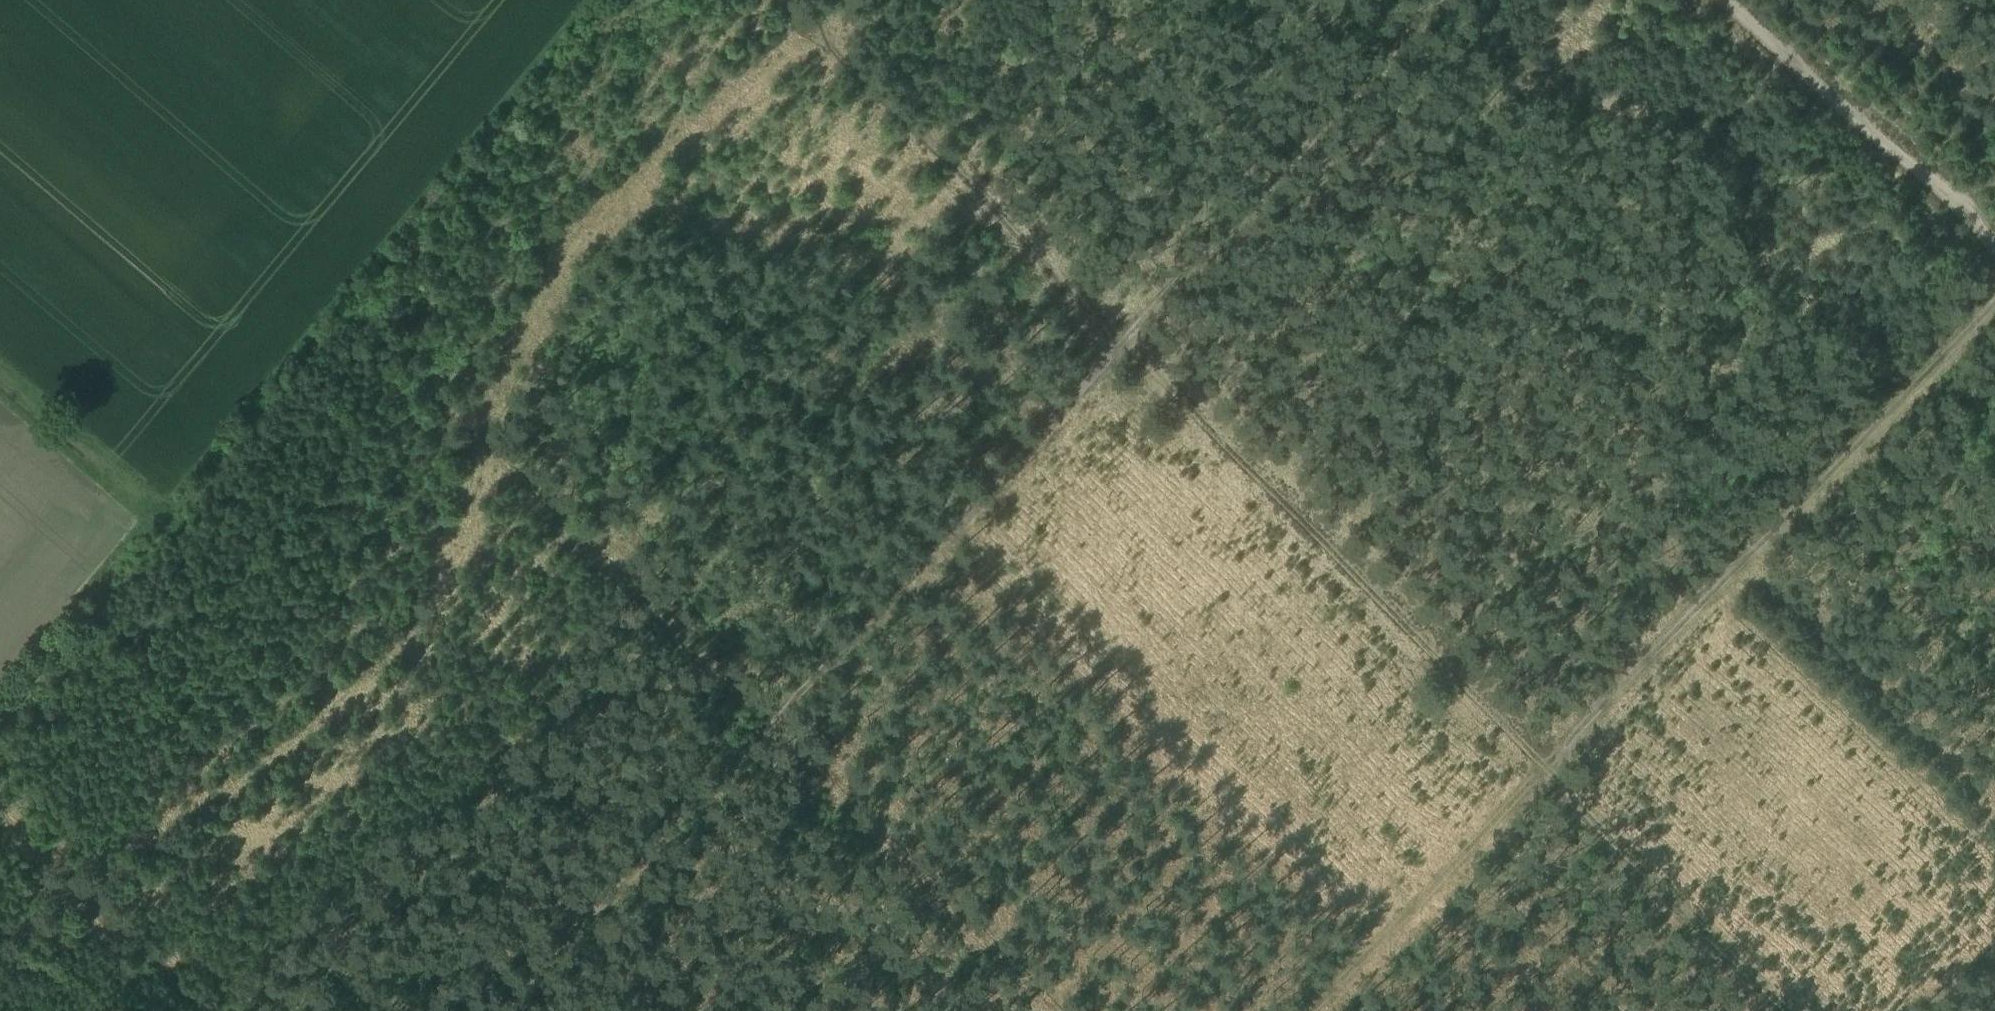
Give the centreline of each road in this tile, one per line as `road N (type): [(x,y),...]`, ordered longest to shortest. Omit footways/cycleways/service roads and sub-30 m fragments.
road 1 (track): [(1313,1010),(1994,306)]
road 2 (track): [(1994,251),(1979,224),(1726,0)]

